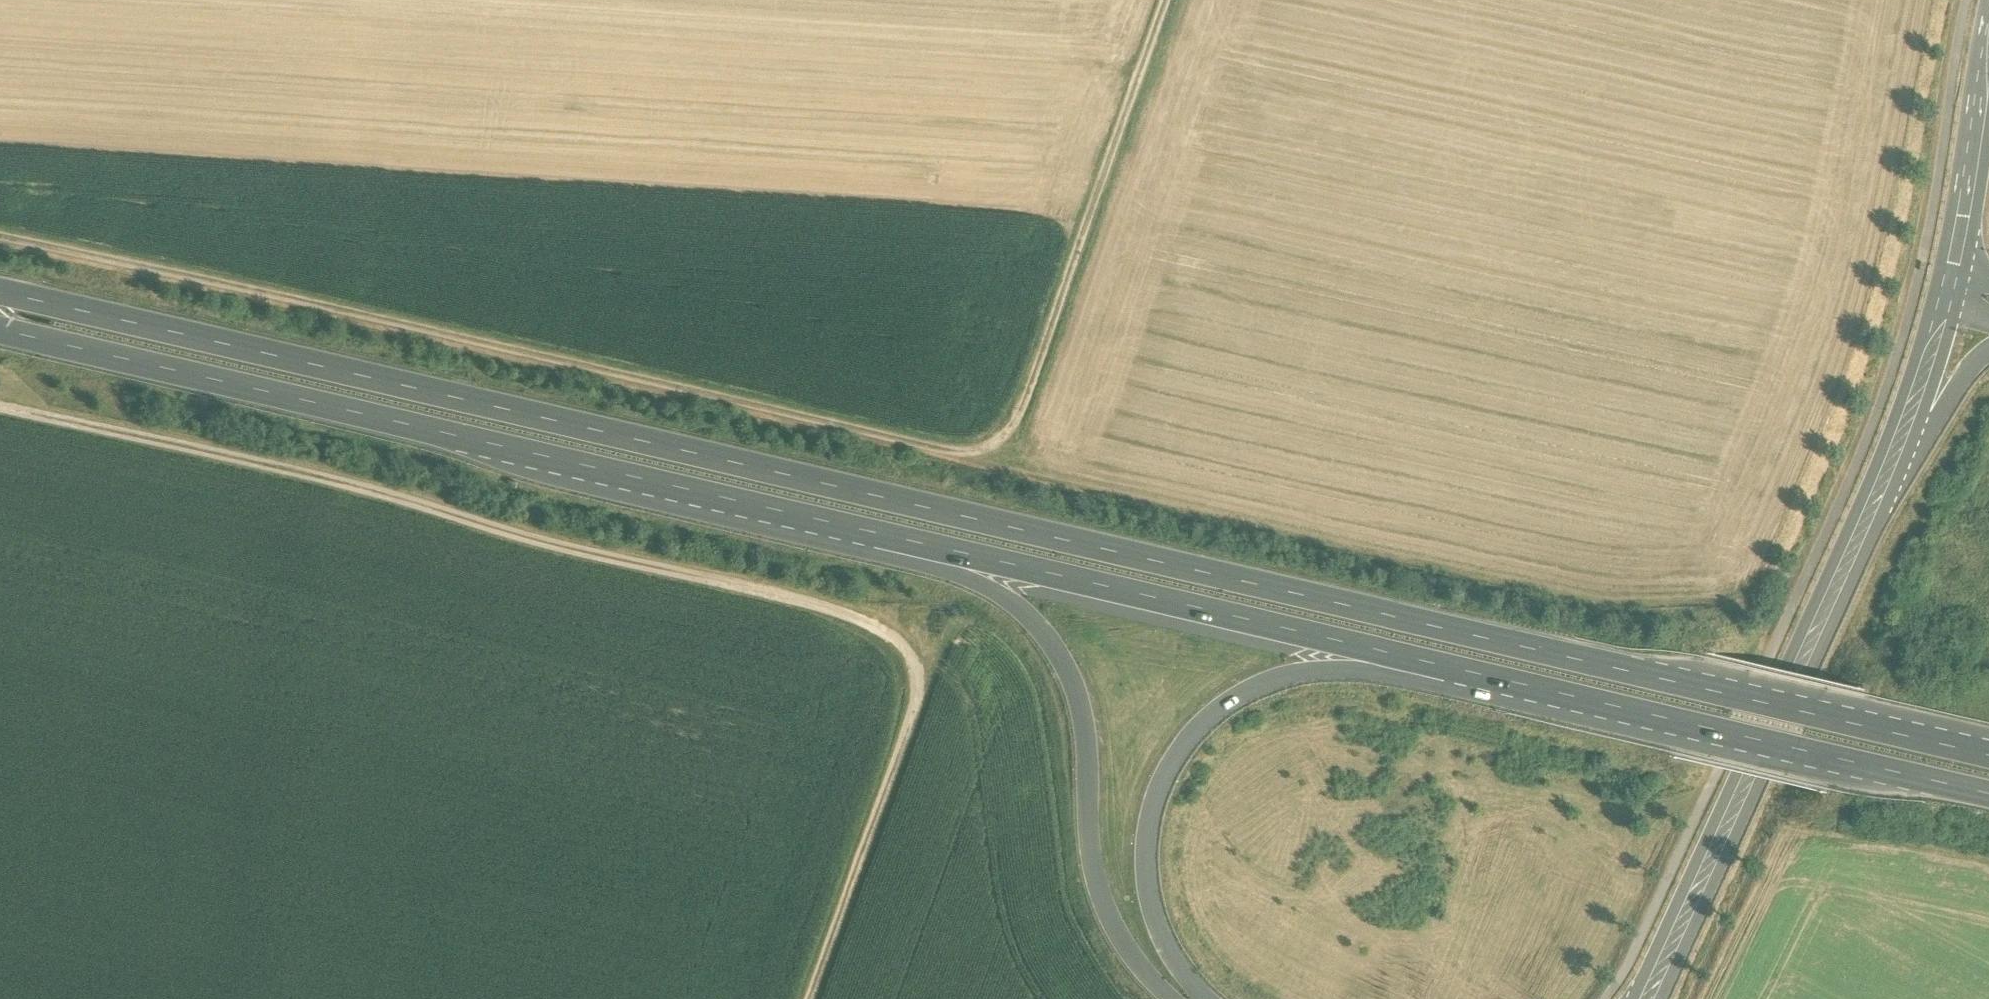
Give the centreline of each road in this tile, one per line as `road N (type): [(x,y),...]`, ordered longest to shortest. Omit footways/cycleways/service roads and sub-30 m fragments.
road 1 (trunk): [(1988,754),(0,292)]
road 2 (track): [(0,235),(954,455),(983,454),(1005,439),(1167,0)]
road 3 (track): [(114,437),(388,496),(502,534),(821,609),(908,643),(915,698),(813,998)]
road 4 (trunk): [(0,330),(962,554)]
road 5 (trunk): [(1381,651),(1988,794)]
road 6 (tertiary): [(1646,998),(1892,456)]
road 7 (trunk): [(962,554),(1034,622),(1062,667),(1079,713),(1094,883),(1129,959),(1162,998)]
road 8 (trunk): [(1206,998),(1161,932),(1150,880),(1151,827),(1173,763),(1213,713),(1268,681),(1381,651)]
road 9 (trunk): [(962,554),(1381,651)]
road 10 (tertiary): [(1954,271),(1988,69)]
road 11 (tertiary): [(1892,456),(1946,305)]
road 12 (trunk): [(1892,456),(1988,350)]

